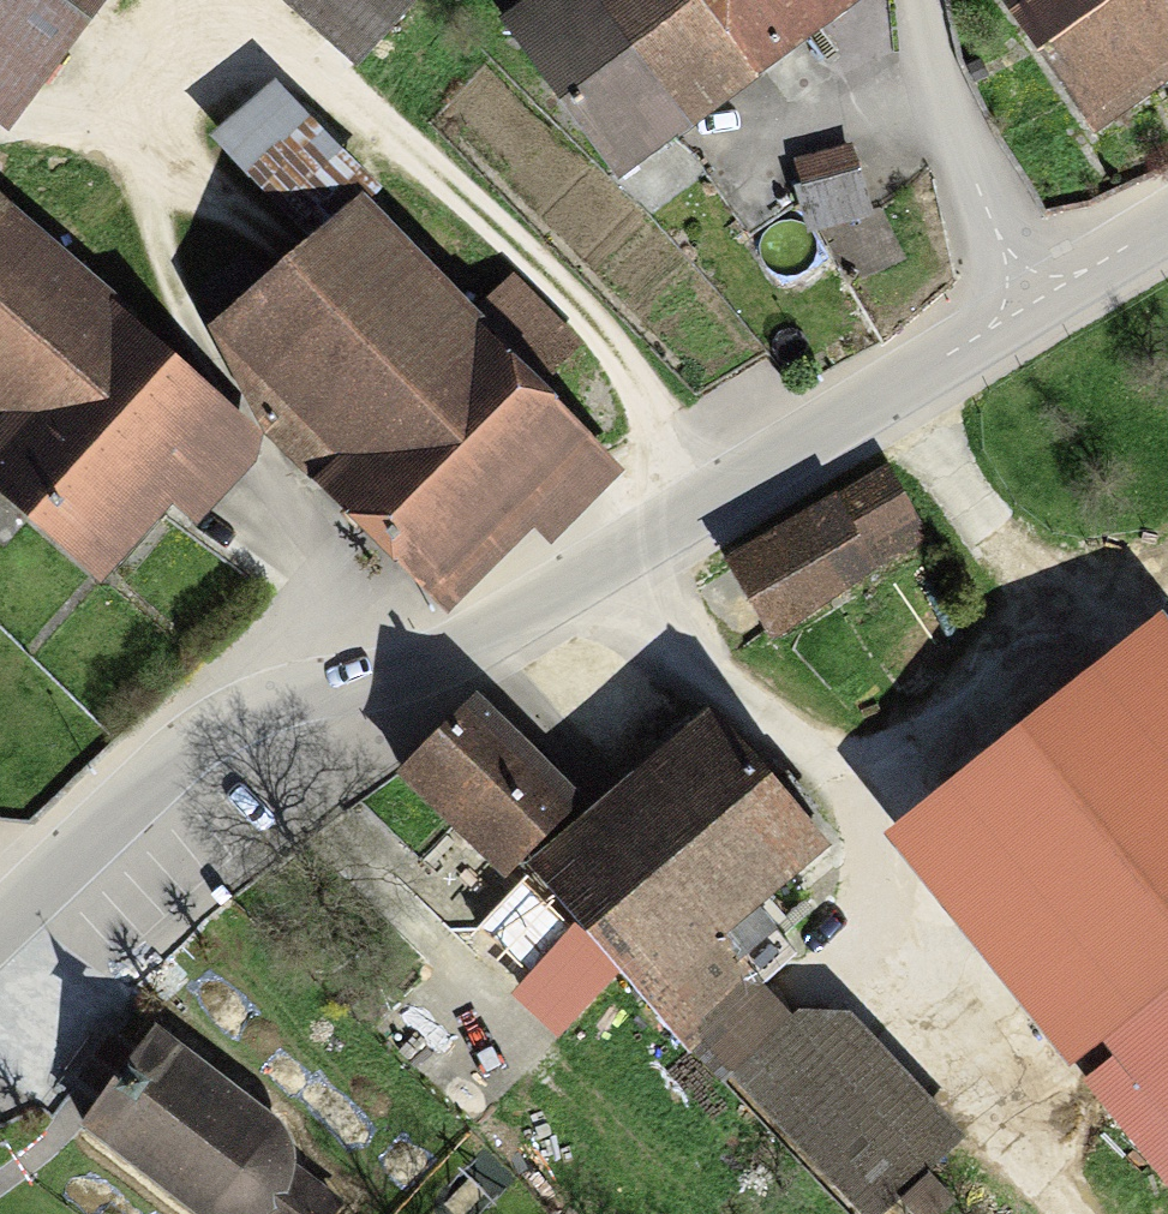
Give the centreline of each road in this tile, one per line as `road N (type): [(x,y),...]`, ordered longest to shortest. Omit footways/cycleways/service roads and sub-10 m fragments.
road 1 (residential): [(0,909),(121,787),(205,724),(302,680),(530,611),(1027,304)]
road 2 (residential): [(1027,304),(973,181),(916,0)]
road 3 (residential): [(1027,304),(1167,223)]
road 4 (track): [(1081,1213),(999,1113)]

